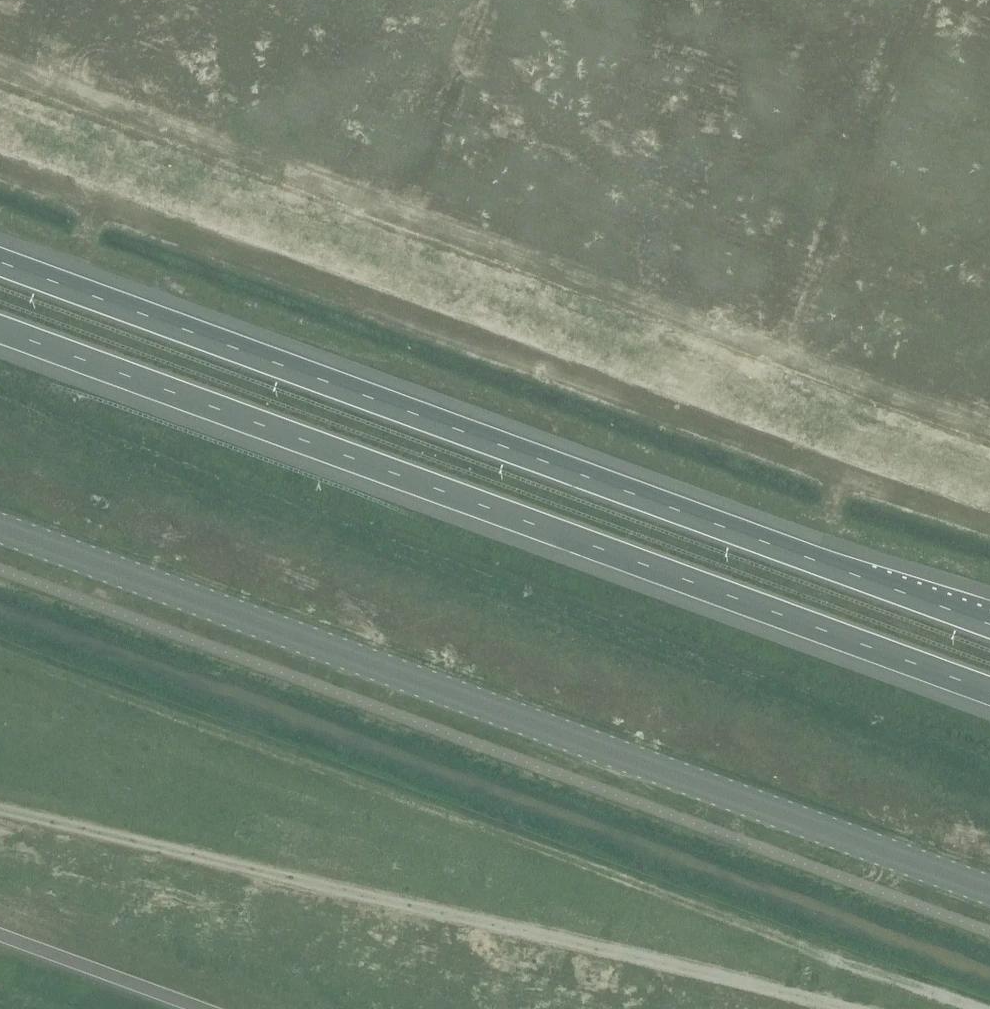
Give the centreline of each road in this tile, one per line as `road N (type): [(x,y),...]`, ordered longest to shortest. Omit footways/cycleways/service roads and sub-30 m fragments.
road 1 (trunk): [(0,330),(989,692)]
road 2 (trunk): [(989,624),(0,263)]
road 3 (tertiary): [(0,527),(989,884)]

